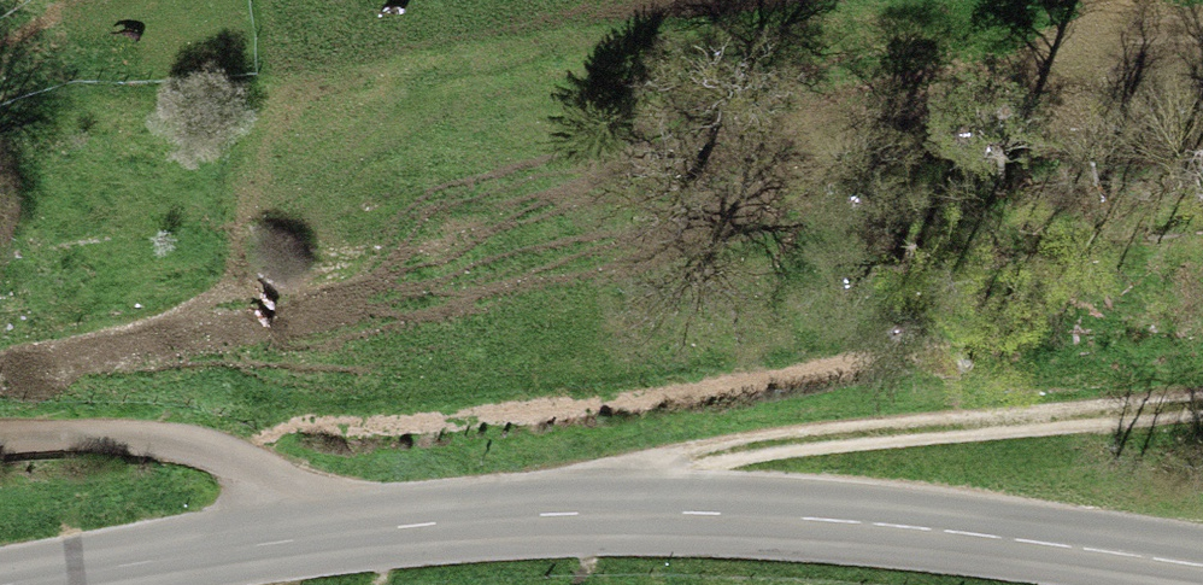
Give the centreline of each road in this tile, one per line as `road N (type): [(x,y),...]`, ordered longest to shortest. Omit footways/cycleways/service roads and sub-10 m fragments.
road 1 (secondary): [(1202,566),(935,528),(764,515),(599,514),(289,543),(43,584)]
road 2 (track): [(1202,394),(846,435),(599,514)]
road 3 (track): [(289,543),(247,478),(184,451),(100,436),(0,454)]

